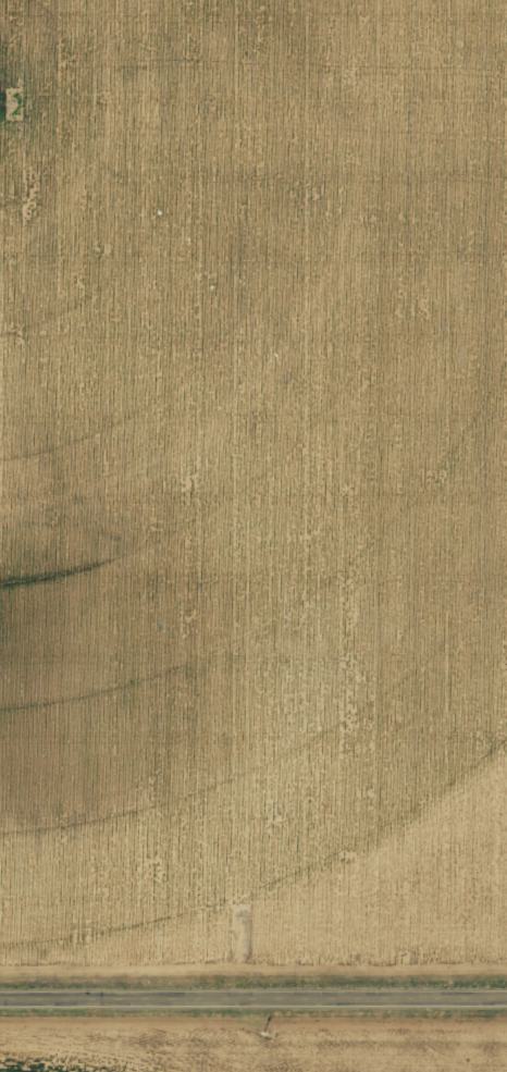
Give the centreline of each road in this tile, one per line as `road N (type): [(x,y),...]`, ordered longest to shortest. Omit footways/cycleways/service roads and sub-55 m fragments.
road 1 (secondary): [(506,1006),(0,1007)]

